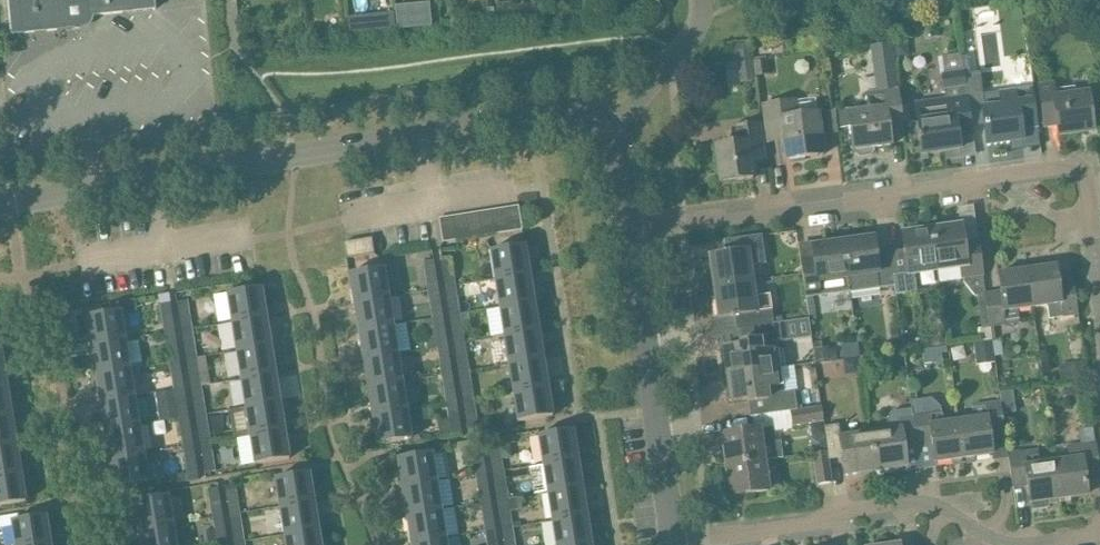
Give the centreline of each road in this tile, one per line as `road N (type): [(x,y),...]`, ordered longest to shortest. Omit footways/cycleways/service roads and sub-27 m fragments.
road 1 (residential): [(631,228),(617,158),(604,135),(560,114),(0,203)]
road 2 (residential): [(1099,298),(1086,180),(1069,166),(631,228)]
road 3 (residential): [(676,544),(824,523),(848,506),(914,496),(1000,544)]
road 4 (residential): [(676,544),(631,228)]

